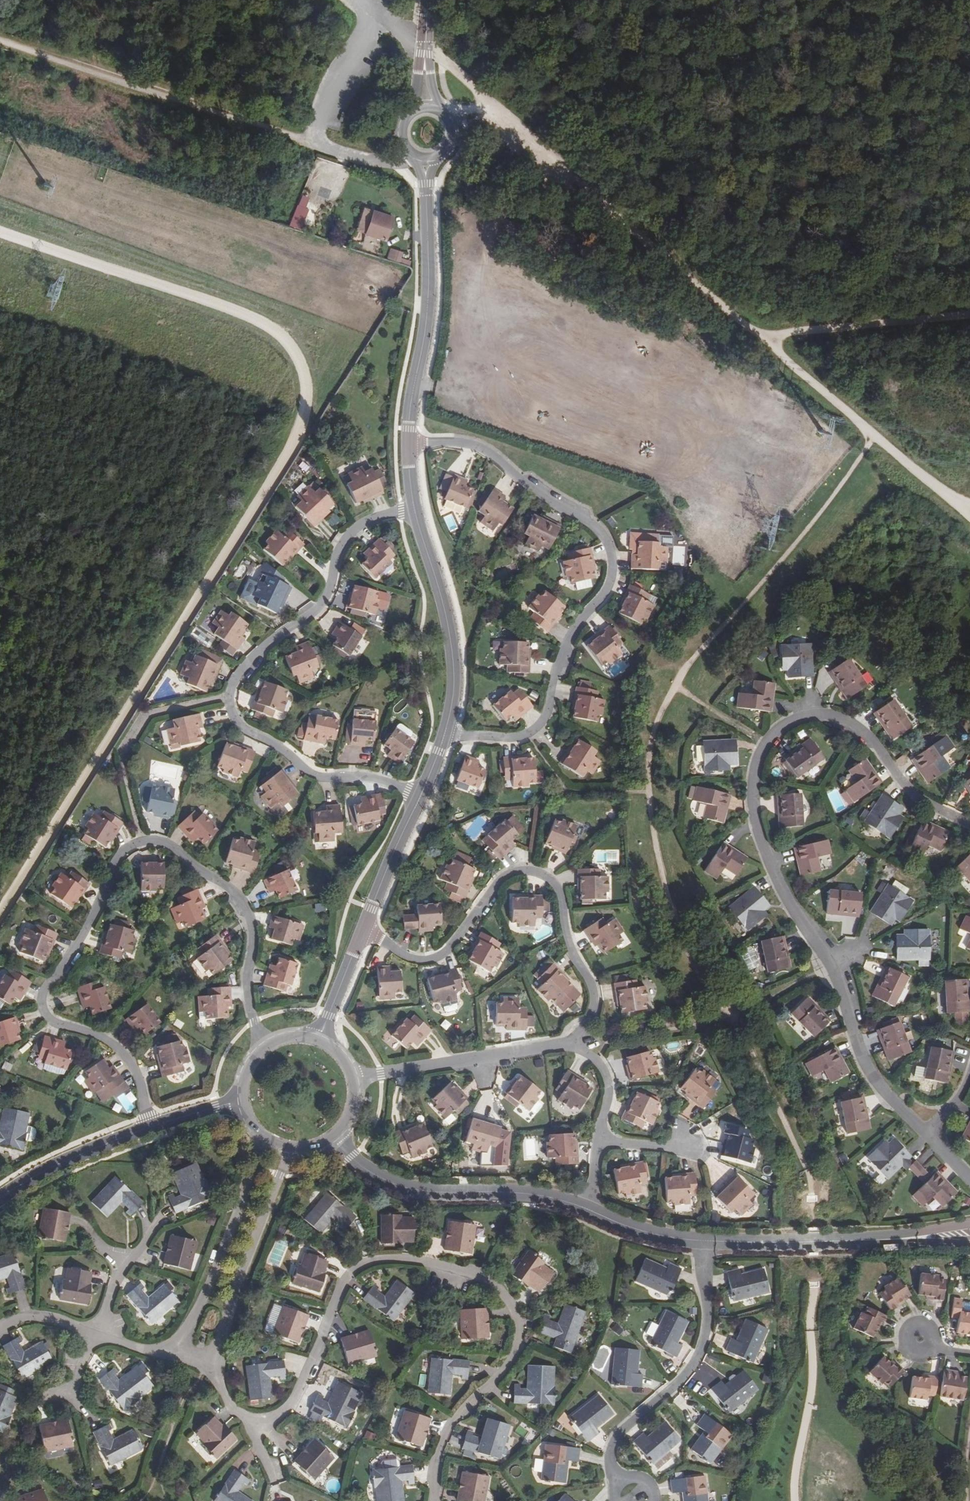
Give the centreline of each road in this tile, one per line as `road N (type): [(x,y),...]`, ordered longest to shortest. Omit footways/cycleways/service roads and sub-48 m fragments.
road 1 (track): [(0,910),(288,449),(309,395),(290,345),(261,323),(0,232)]
road 2 (residential): [(437,1500),(437,1460),(449,1423),(502,1370),(519,1341),(516,1313),(496,1284),(416,1261),(364,1265),(345,1281),(280,1417),(256,1422),(235,1411),(208,1368)]
road 3 (residential): [(269,1043),(249,1002),(252,930),(244,903),(170,845),(132,844),(43,1000),(51,1019),(124,1053),(152,1126)]
road 4 (residential): [(408,444),(471,446),(592,524),(611,554),(608,586),(566,644),(538,727),(512,738),(445,733)]
road 5 (residential): [(420,796),(376,779),(310,773),(238,723),(229,700),(249,654),(322,602),(350,531),(415,509)]
road 6 (residential): [(926,1133),(865,1064),(839,981),(773,870),(754,804),(766,743)]
road 7 (track): [(445,62),(767,342)]
road 8 (residential): [(363,929),(406,957),(434,959),(504,877),(525,869),(543,874),(560,895),(568,941),(593,987),(588,1022),(569,1044)]
road 9 (tertiary): [(426,158),(429,297),(408,444)]
road 10 (residential): [(618,1486),(607,1455),(616,1434),(680,1383),(703,1340),(703,1241)]
road 11 (tertiary): [(334,1140),(401,1186),(534,1195),(585,1208)]
road 12 (residential): [(766,743),(804,717),(845,720),(867,734),(924,801),(969,823)]
road 13 (track): [(767,342),(955,504)]
road 14 (residential): [(262,1139),(178,1357)]
road 15 (residential): [(208,1368),(293,1152)]
road 16 (tertiary): [(415,509),(453,658),(445,733)]
road 17 (residential): [(355,1077),(569,1044)]
road 18 (track): [(969,314),(767,342)]
road 19 (tertiary): [(703,1241),(877,1241)]
road 20 (tertiary): [(0,1199),(53,1167),(152,1126)]
road 21 (tertiary): [(420,796),(363,929)]
road 22 (tertiary): [(585,1208),(648,1232),(703,1241)]

